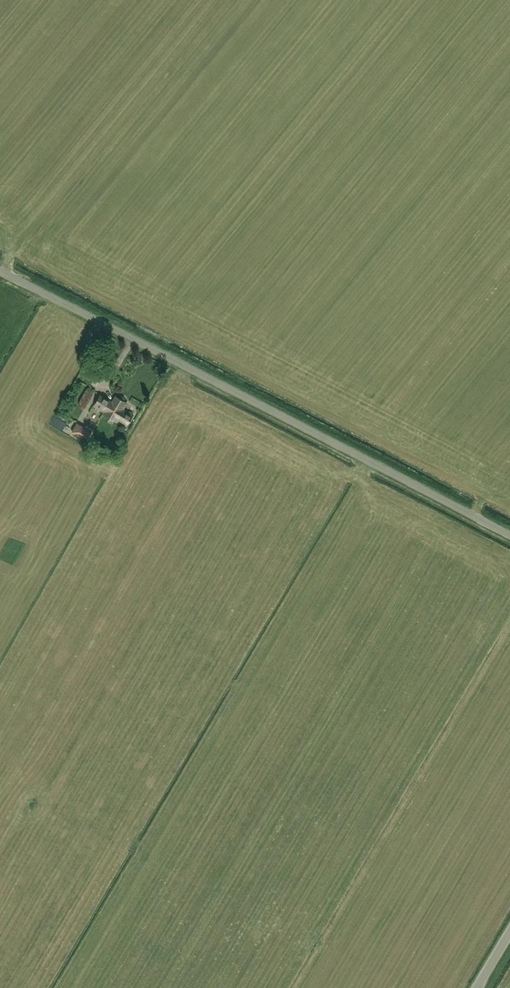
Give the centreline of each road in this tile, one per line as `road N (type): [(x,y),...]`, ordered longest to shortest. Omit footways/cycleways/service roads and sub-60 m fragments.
road 1 (unclassified): [(509,535),(0,271)]

